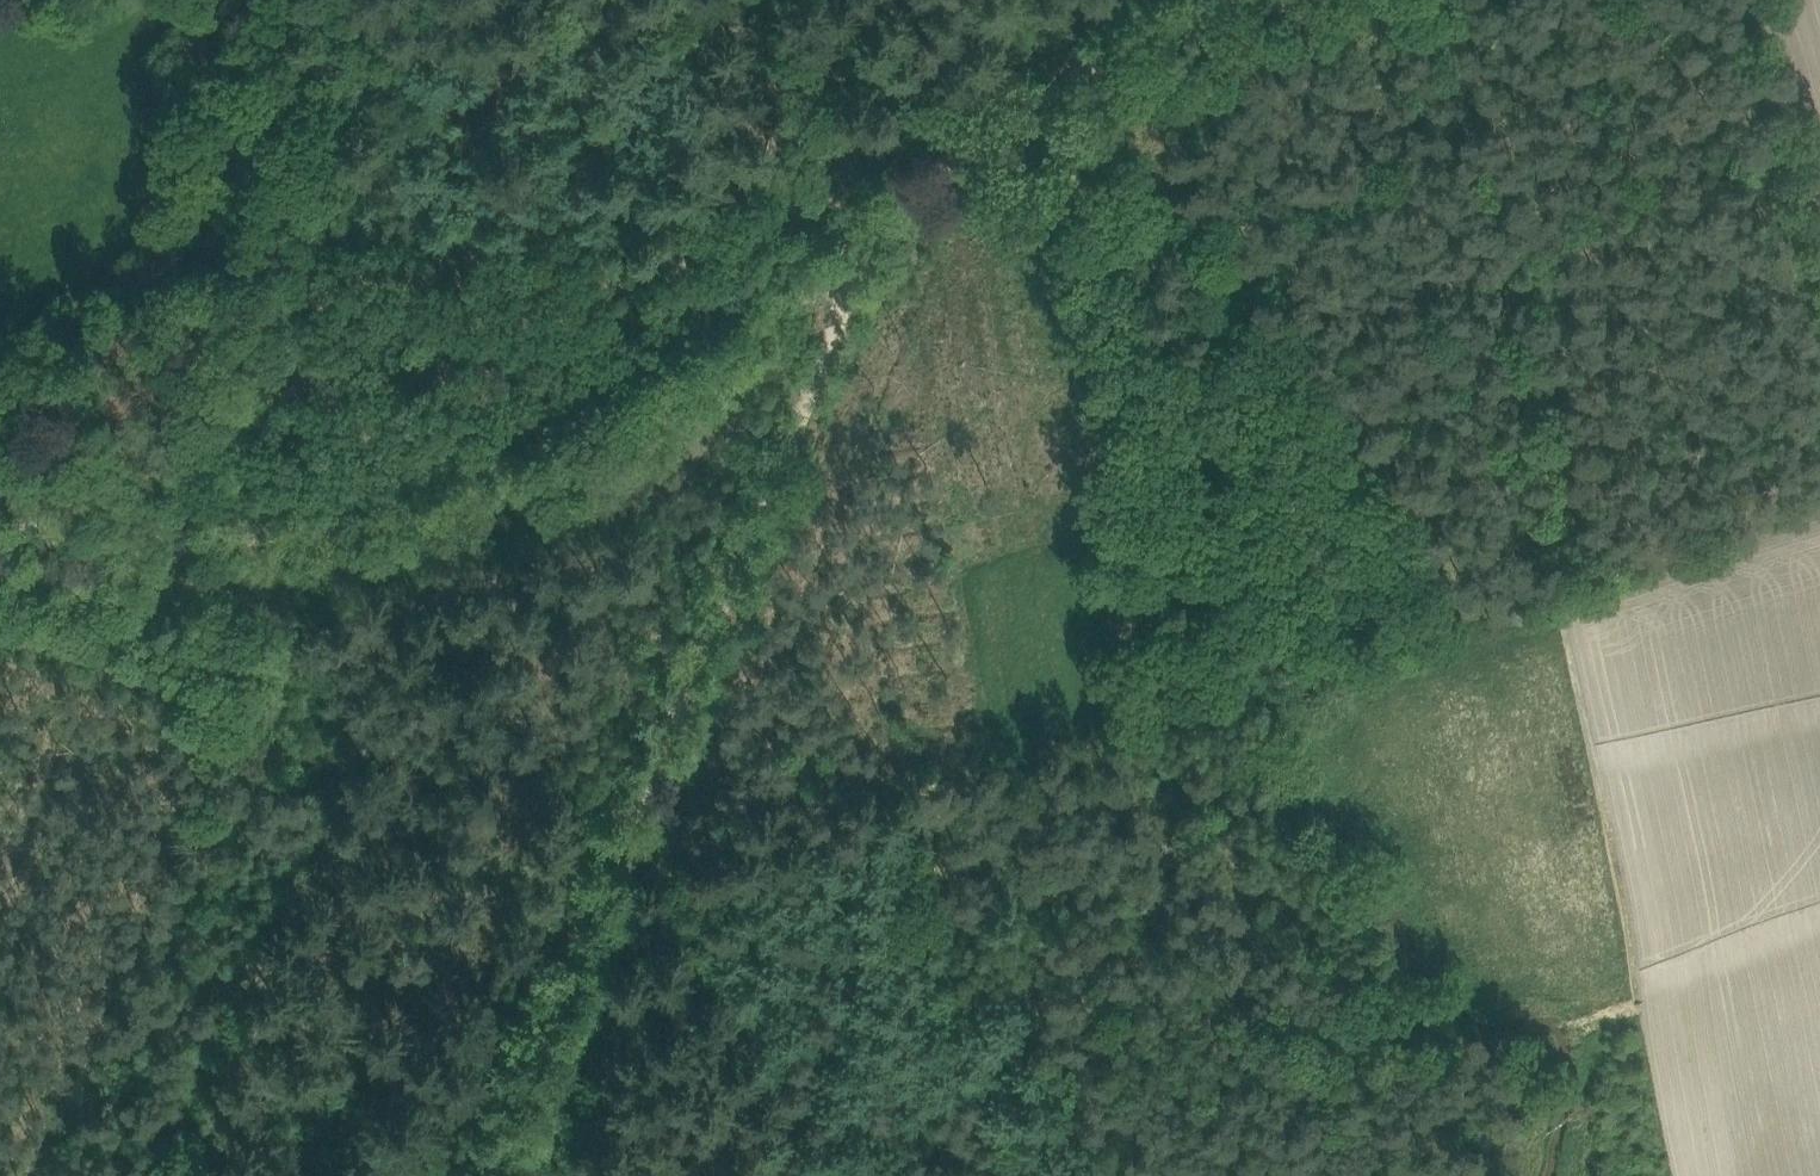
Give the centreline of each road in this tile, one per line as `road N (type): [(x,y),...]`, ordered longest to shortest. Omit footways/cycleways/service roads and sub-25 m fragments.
road 1 (track): [(870,233),(485,1175)]
road 2 (track): [(870,233),(660,414),(598,454),(485,507),(398,528),(119,543),(0,538)]
road 3 (track): [(870,233),(986,126),(1083,60),(1242,0)]

